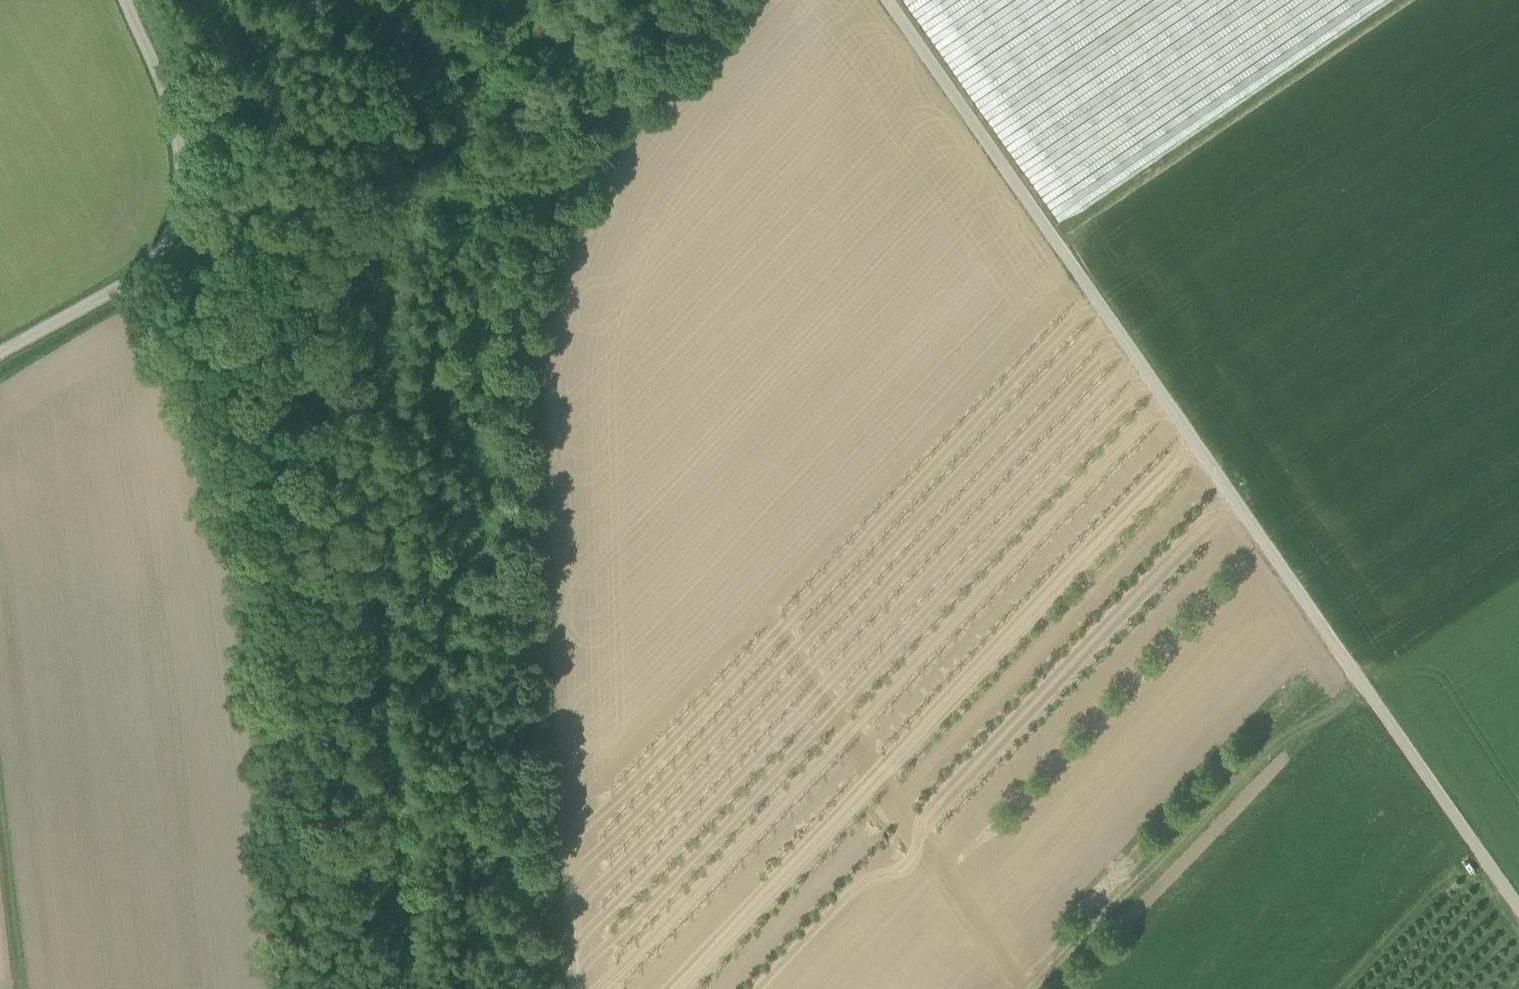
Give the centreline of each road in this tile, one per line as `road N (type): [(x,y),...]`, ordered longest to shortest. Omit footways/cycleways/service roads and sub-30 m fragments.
road 1 (track): [(888,0),(1518,910)]
road 2 (unclassified): [(0,348),(160,254),(182,189),(171,104),(123,0)]

